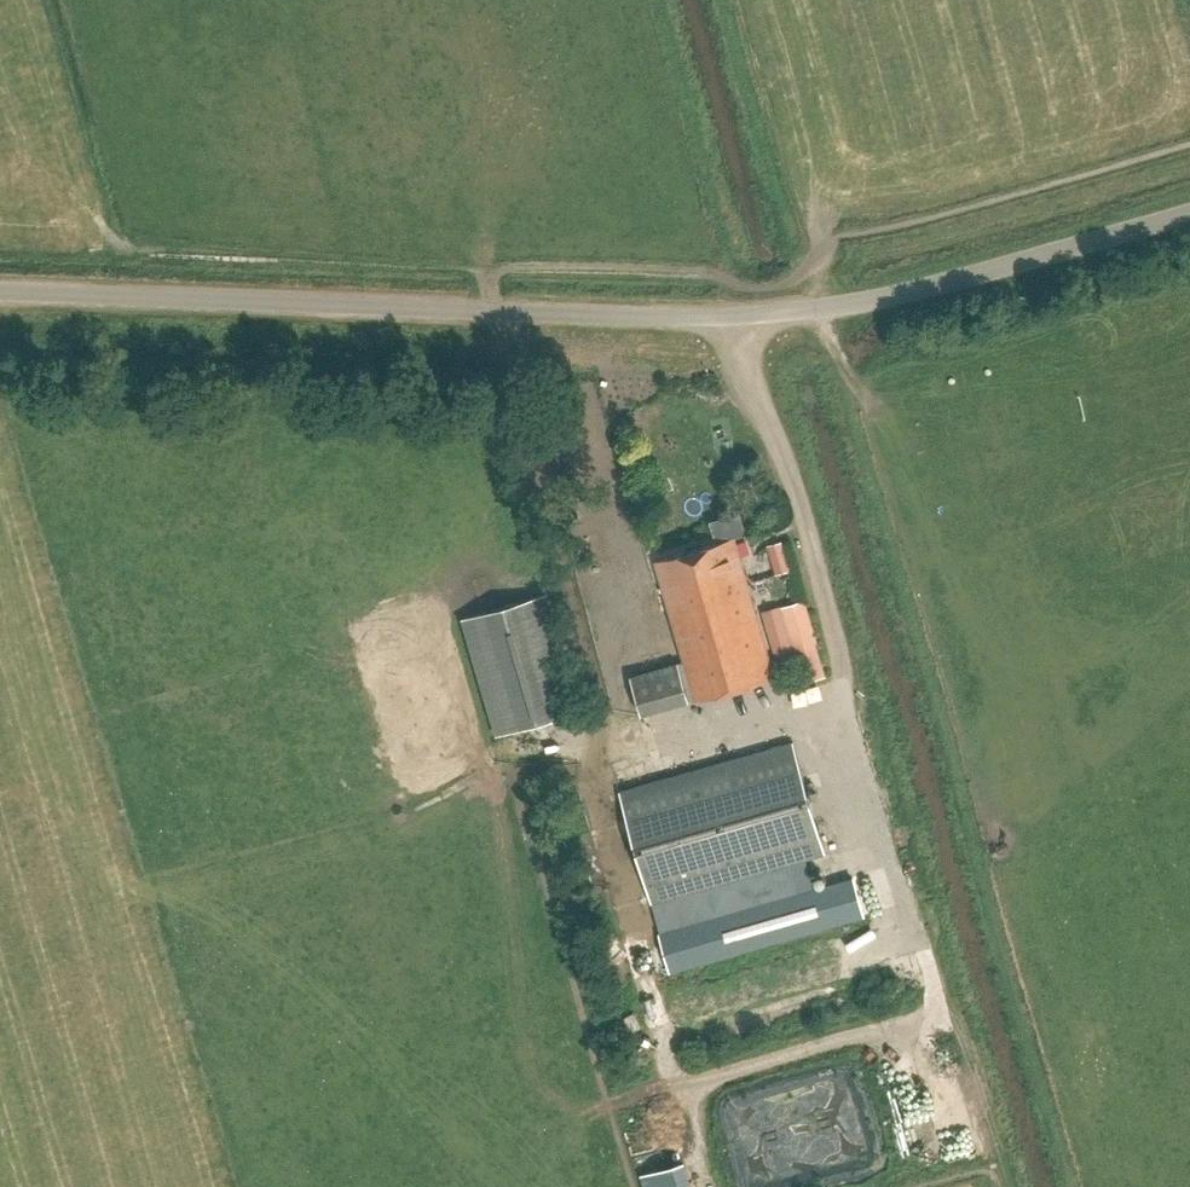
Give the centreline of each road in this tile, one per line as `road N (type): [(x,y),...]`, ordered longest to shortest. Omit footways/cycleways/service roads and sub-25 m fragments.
road 1 (unclassified): [(0,290),(754,318),(915,294),(1189,214)]

